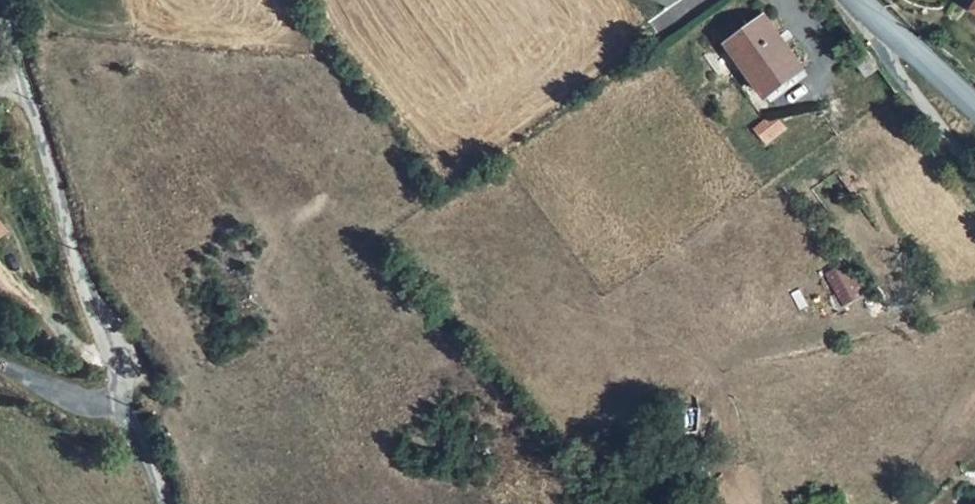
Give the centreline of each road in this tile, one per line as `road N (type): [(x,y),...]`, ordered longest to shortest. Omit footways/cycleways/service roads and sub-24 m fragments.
road 1 (unclassified): [(2,0),(80,276),(125,407),(172,503)]
road 2 (tertiary): [(974,105),(856,0)]

